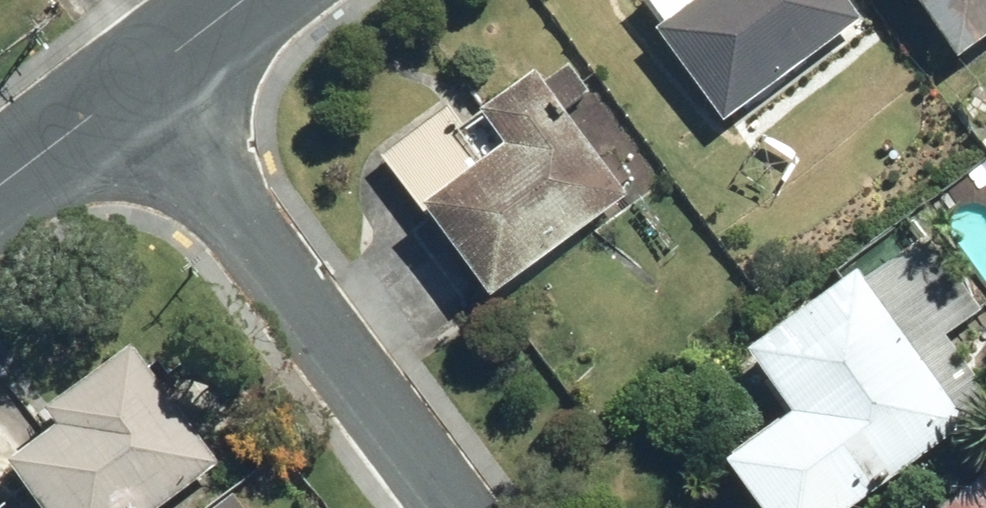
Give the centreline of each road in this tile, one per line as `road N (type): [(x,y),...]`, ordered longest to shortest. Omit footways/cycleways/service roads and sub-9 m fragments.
road 1 (residential): [(138,82),(455,507)]
road 2 (residential): [(0,183),(138,82)]
road 3 (residential): [(138,82),(245,0)]

